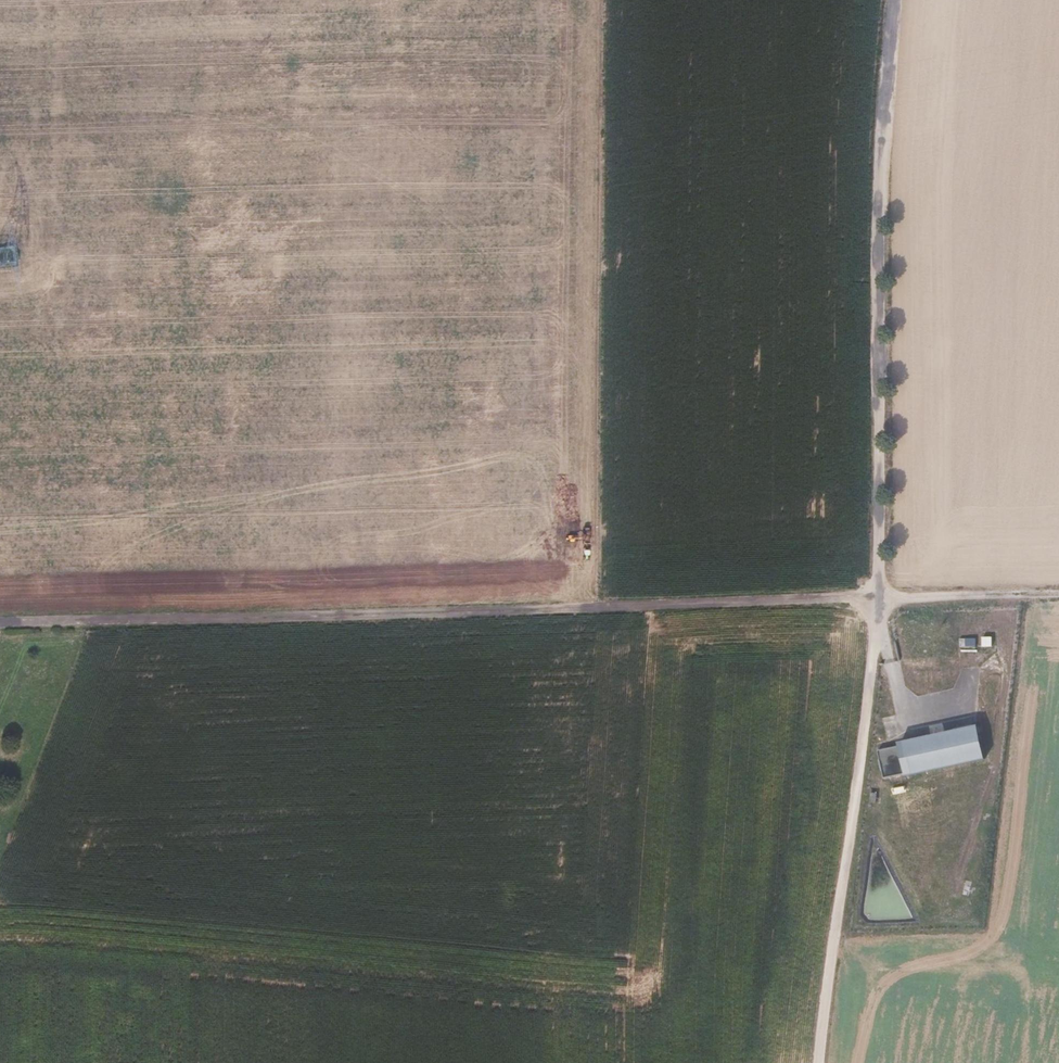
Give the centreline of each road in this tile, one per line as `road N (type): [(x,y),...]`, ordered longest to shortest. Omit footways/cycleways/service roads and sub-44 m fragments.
road 1 (track): [(879,601),(0,622)]
road 2 (track): [(879,601),(881,141),(894,0)]
road 3 (track): [(879,601),(824,1062)]
road 4 (track): [(1058,596),(879,601)]

